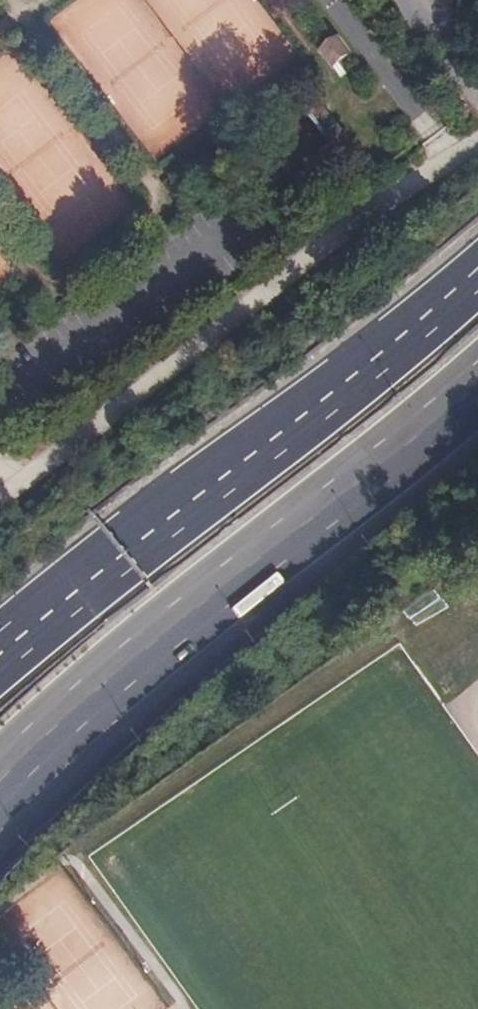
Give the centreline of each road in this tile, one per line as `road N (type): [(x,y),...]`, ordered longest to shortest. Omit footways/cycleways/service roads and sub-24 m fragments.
road 1 (motorway): [(0,784),(82,704),(477,378)]
road 2 (motorway): [(477,281),(0,655)]

